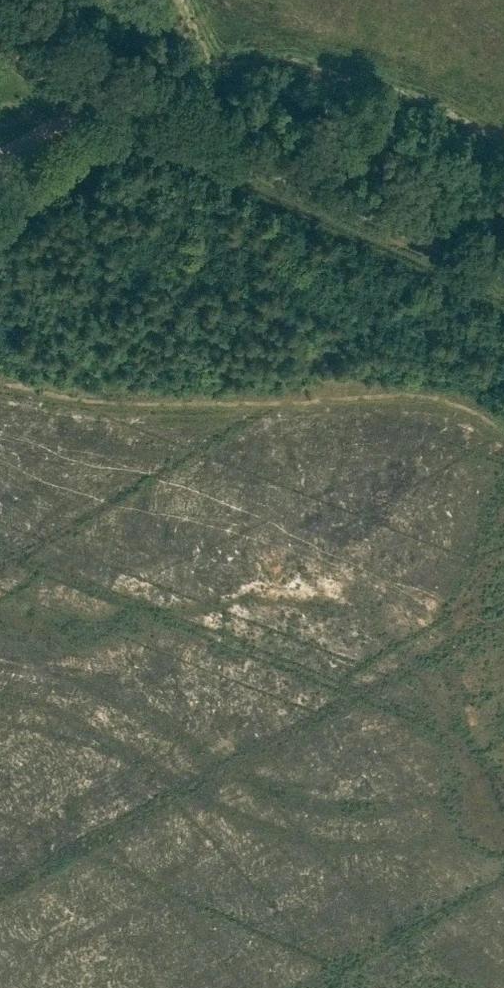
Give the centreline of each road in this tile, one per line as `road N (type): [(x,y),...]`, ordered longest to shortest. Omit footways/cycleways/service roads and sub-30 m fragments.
road 1 (track): [(503,276),(111,103),(0,29)]

